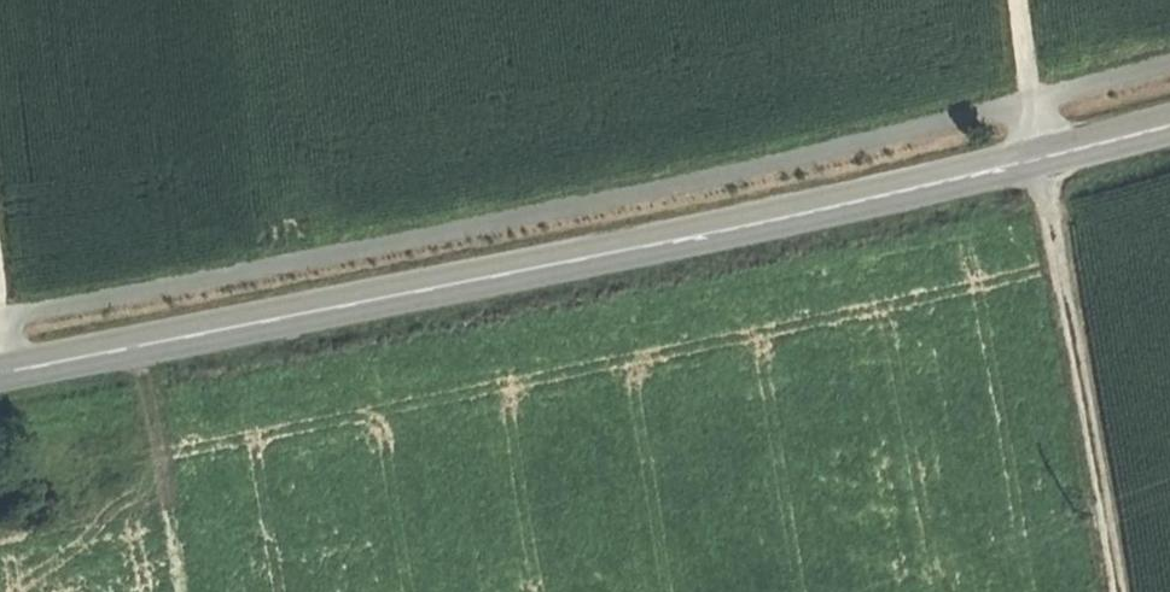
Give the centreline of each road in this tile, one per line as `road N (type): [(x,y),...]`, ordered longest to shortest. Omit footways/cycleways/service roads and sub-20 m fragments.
road 1 (secondary): [(0,372),(1042,157),(1169,123)]
road 2 (track): [(1021,0),(1032,105),(1118,591)]

